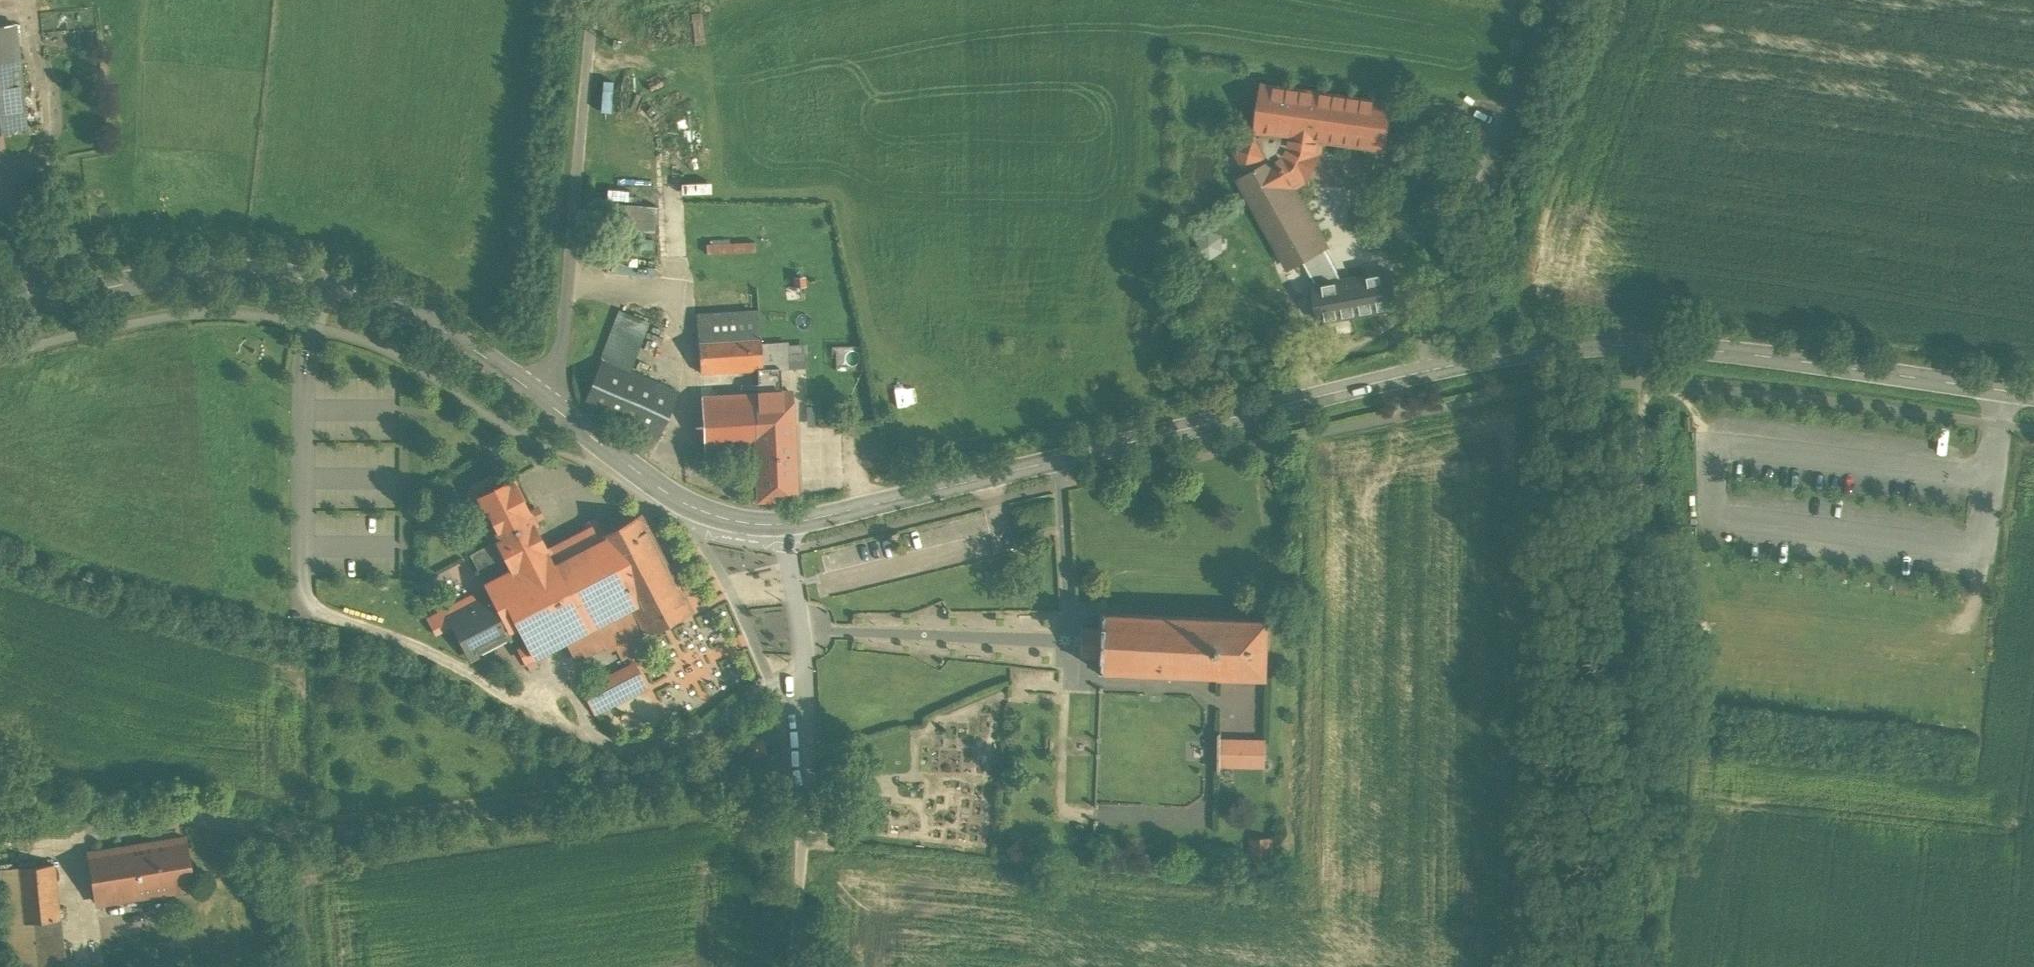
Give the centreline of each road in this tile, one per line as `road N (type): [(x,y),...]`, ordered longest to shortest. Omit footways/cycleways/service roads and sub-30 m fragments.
road 1 (secondary): [(1422,371),(783,524),(713,515),(667,492),(550,403)]
road 2 (secondary): [(2033,397),(1637,345),(1534,350),(1422,371)]
road 3 (secondary): [(550,403),(405,313),(335,287),(273,276),(140,283),(0,315)]
road 4 (track): [(1643,384),(1630,966)]
road 5 (unclassified): [(550,403),(573,294),(599,0)]
road 6 (unclassified): [(1422,371),(1554,0)]

